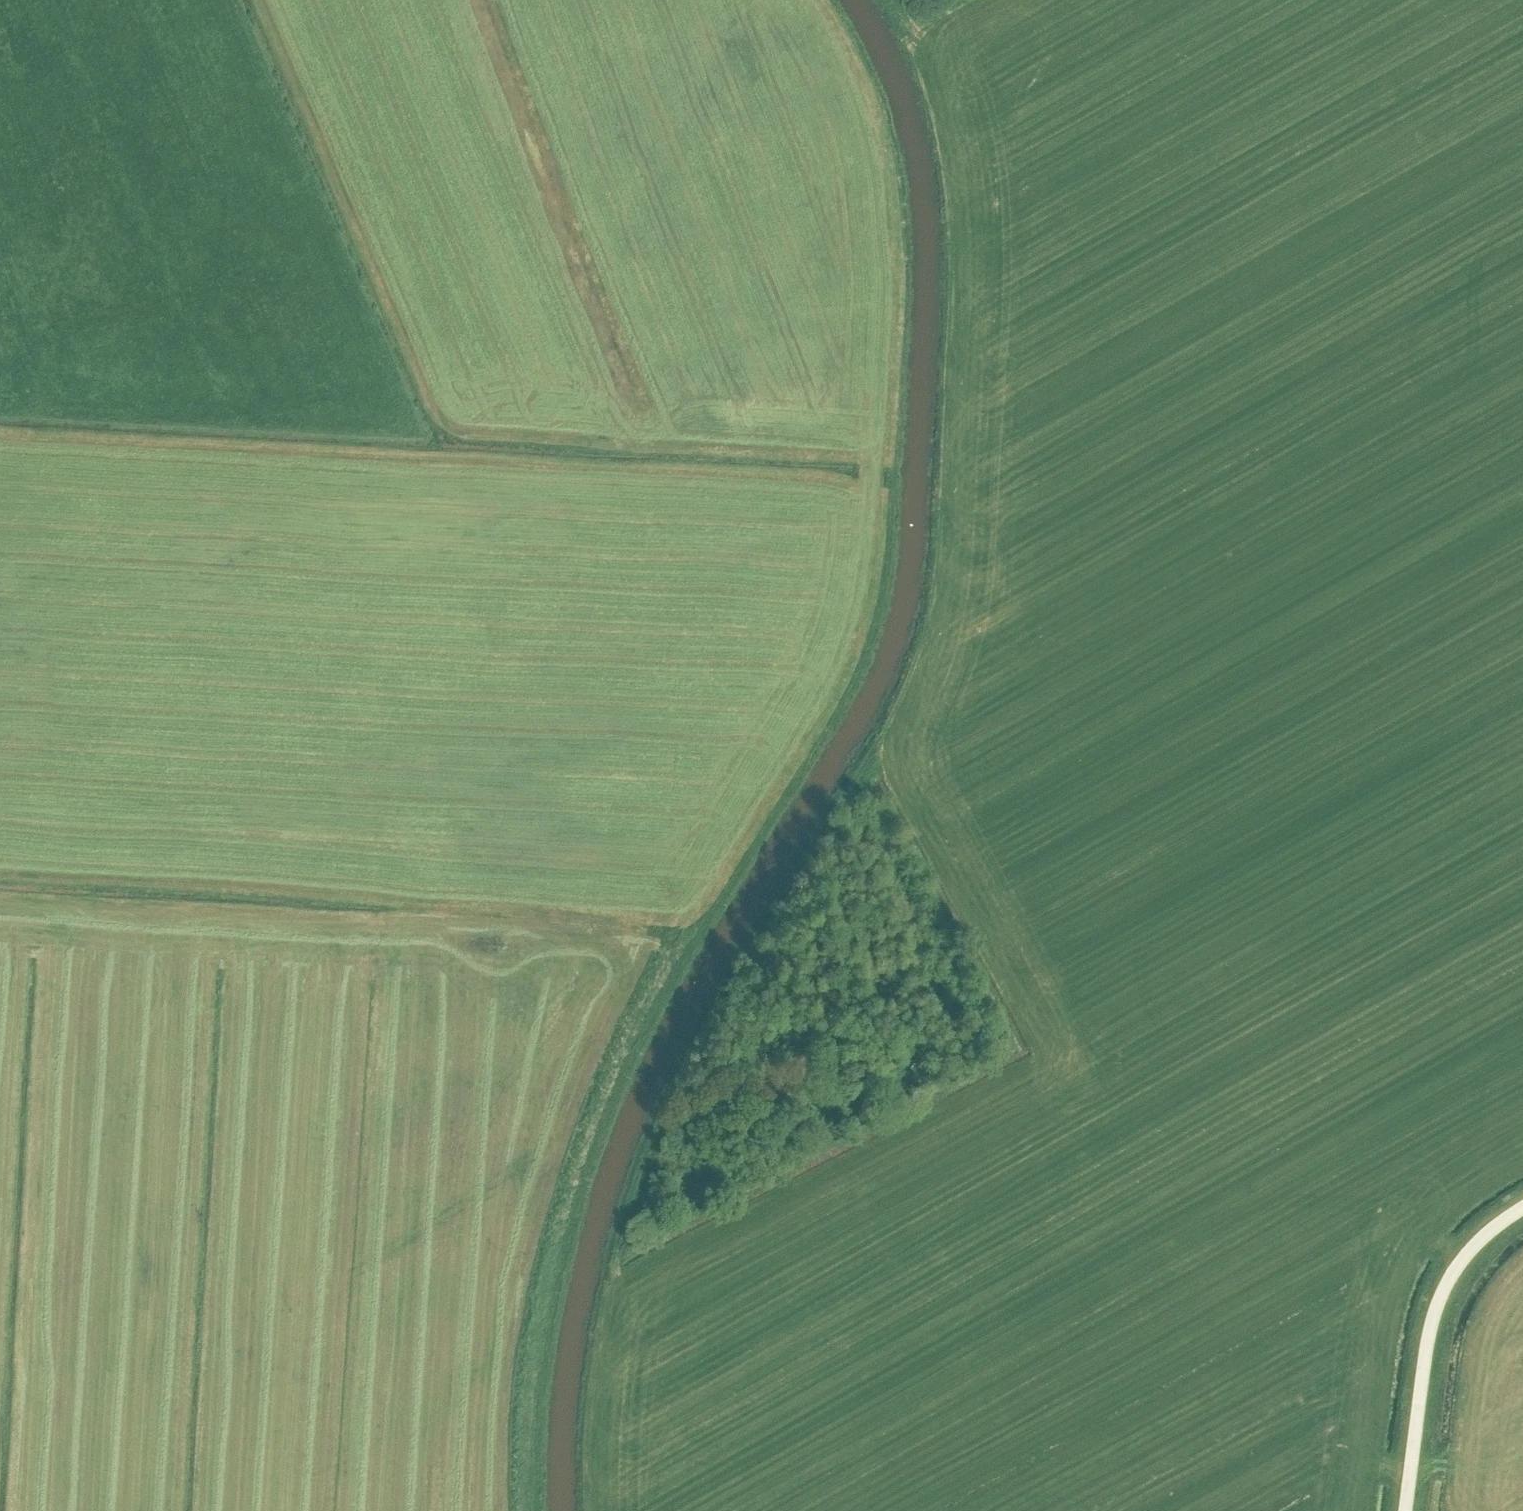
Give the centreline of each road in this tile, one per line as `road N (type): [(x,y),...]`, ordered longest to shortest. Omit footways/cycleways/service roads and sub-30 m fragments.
road 1 (unclassified): [(1406,1510),(1426,1347),(1443,1289),(1478,1240),(1522,1210)]

